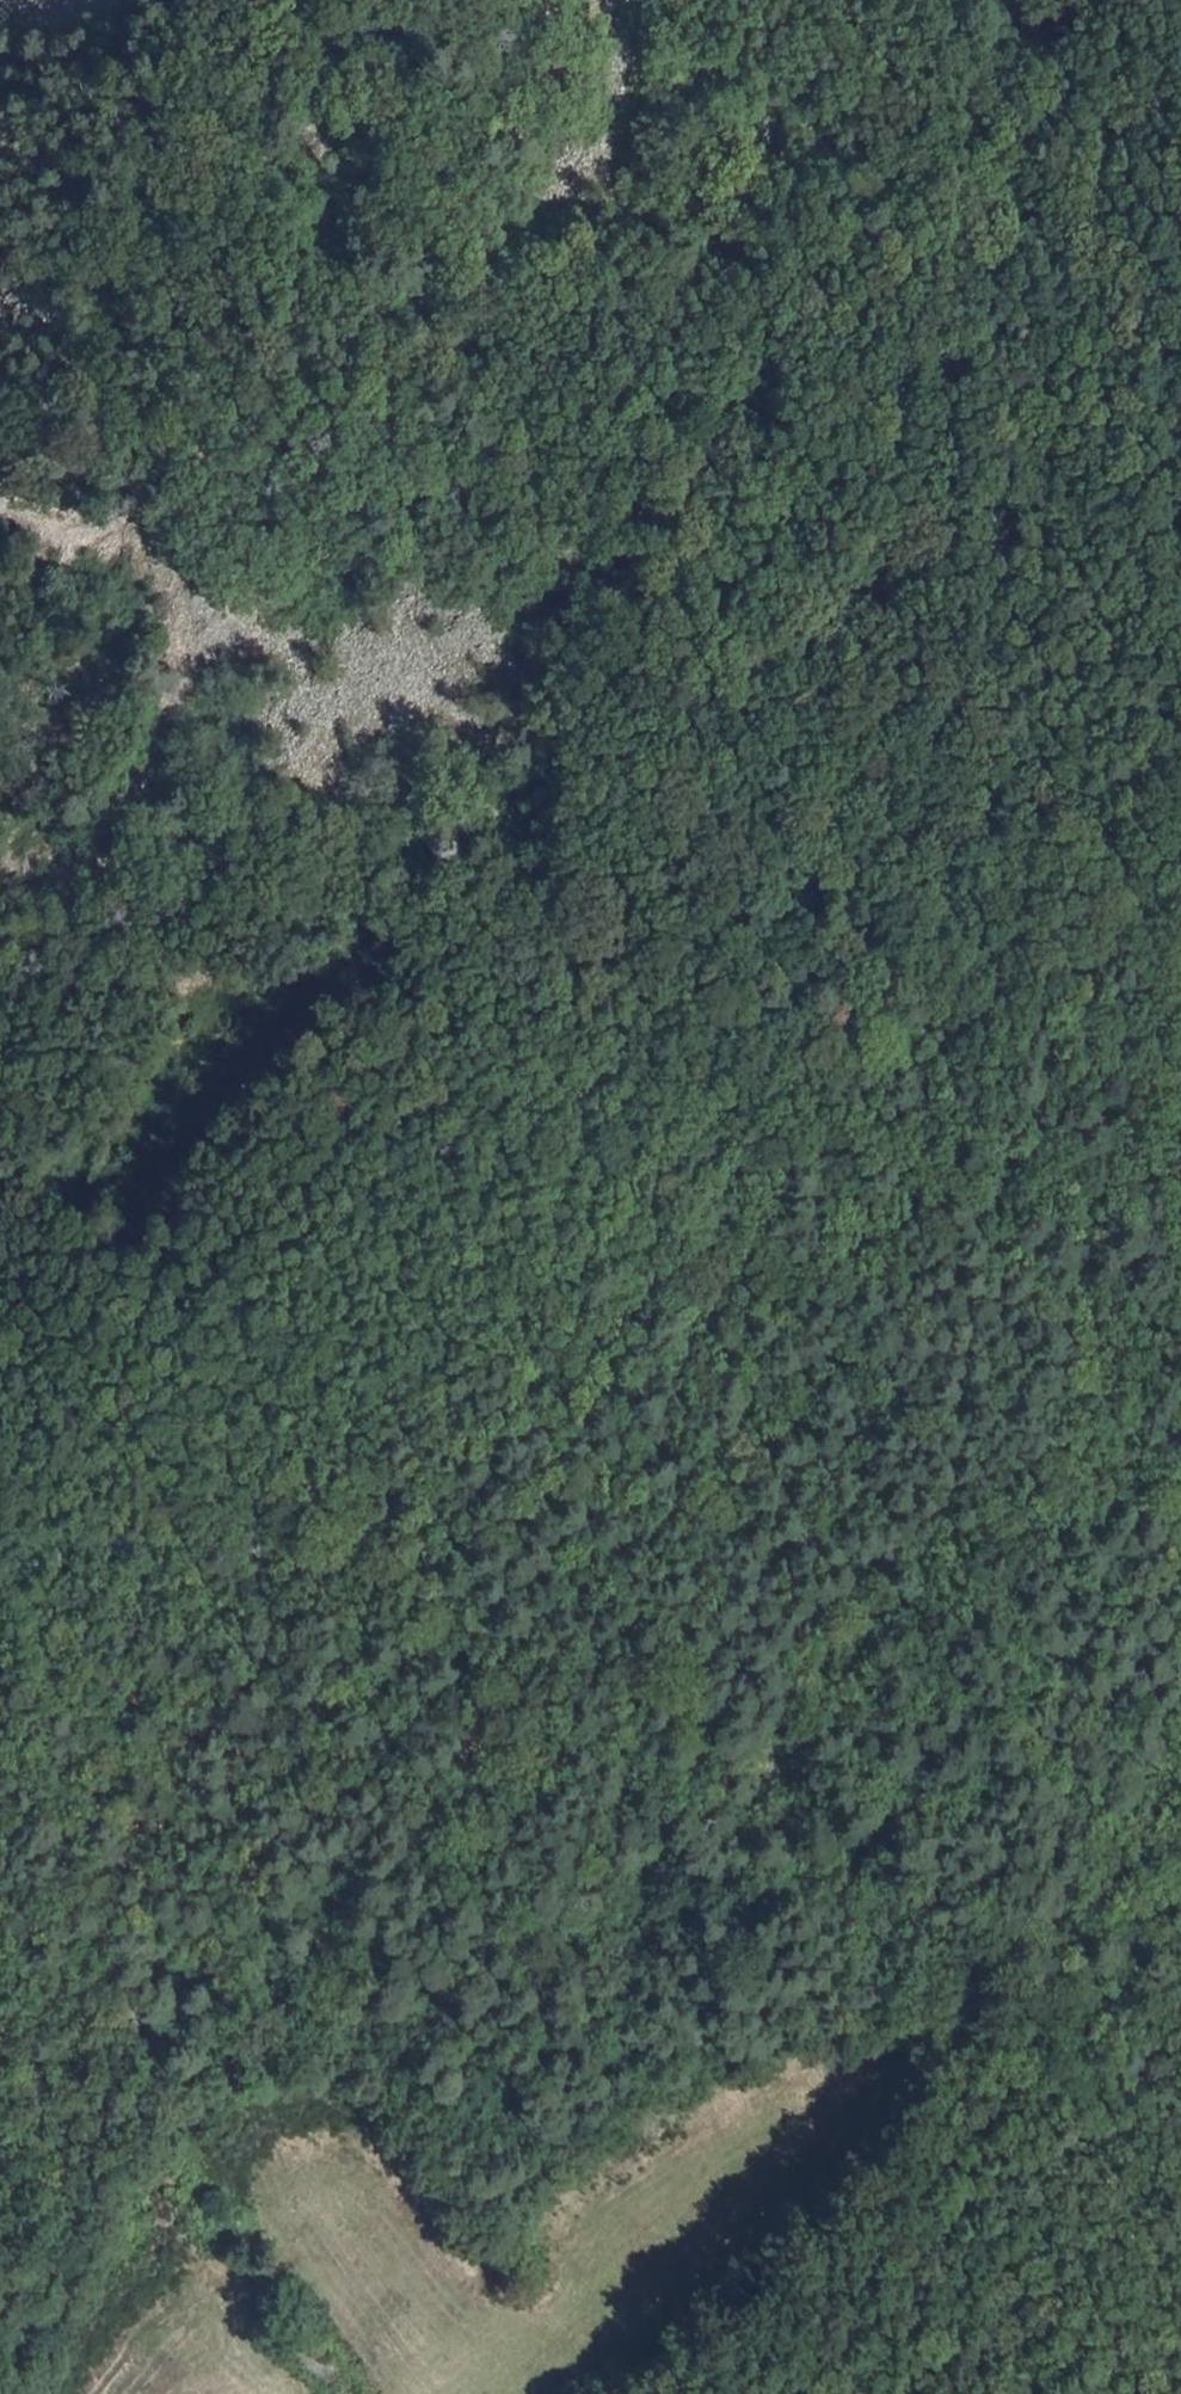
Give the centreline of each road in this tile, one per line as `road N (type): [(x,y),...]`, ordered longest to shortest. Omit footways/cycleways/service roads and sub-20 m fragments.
road 1 (track): [(0,790),(52,756),(169,594),(164,524),(199,462)]

